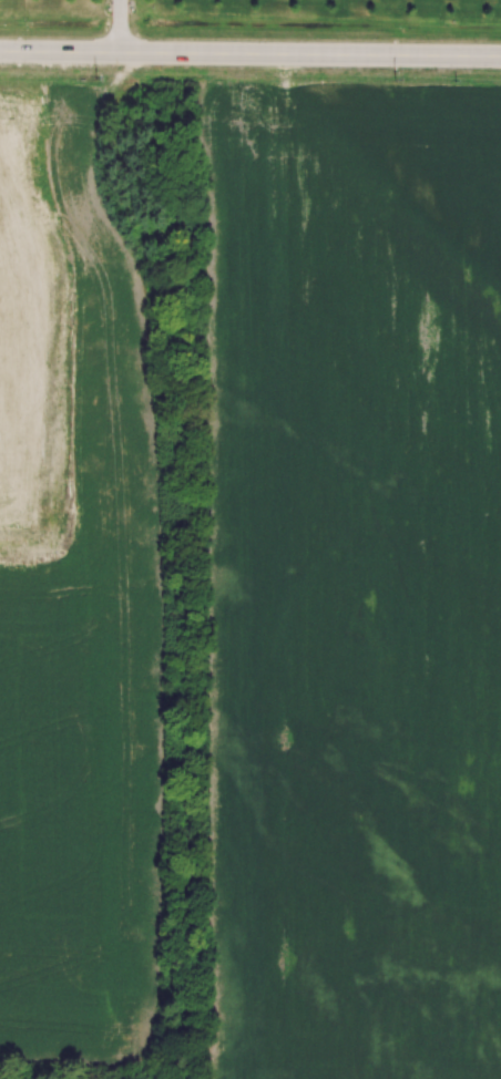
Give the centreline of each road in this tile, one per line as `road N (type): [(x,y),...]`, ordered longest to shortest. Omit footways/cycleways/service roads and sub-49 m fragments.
road 1 (tertiary): [(0,52),(500,57)]

